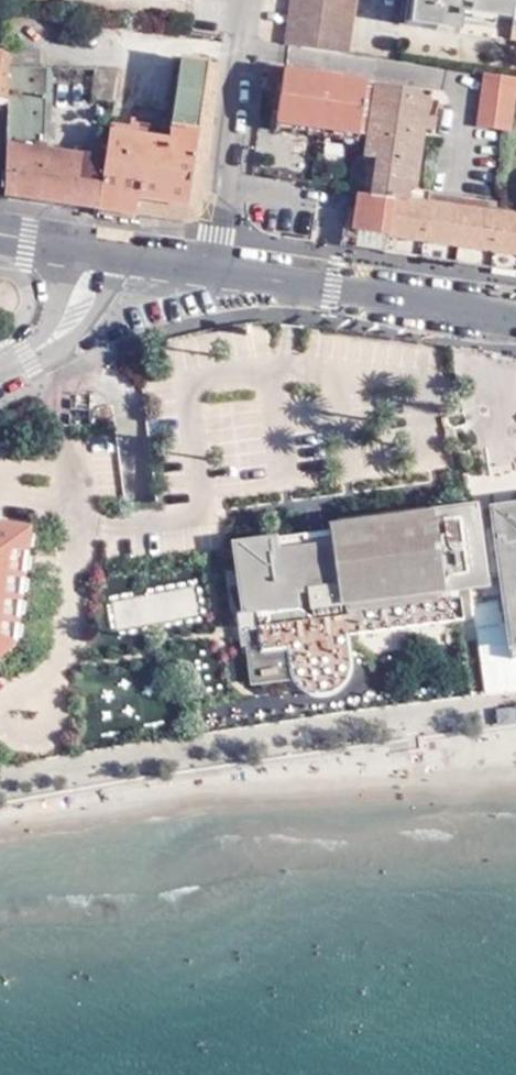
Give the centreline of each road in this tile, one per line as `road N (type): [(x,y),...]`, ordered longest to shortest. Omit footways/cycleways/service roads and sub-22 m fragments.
road 1 (secondary): [(210,267),(515,315)]
road 2 (residential): [(210,267),(250,0)]
road 3 (residential): [(93,250),(75,320),(0,373)]

